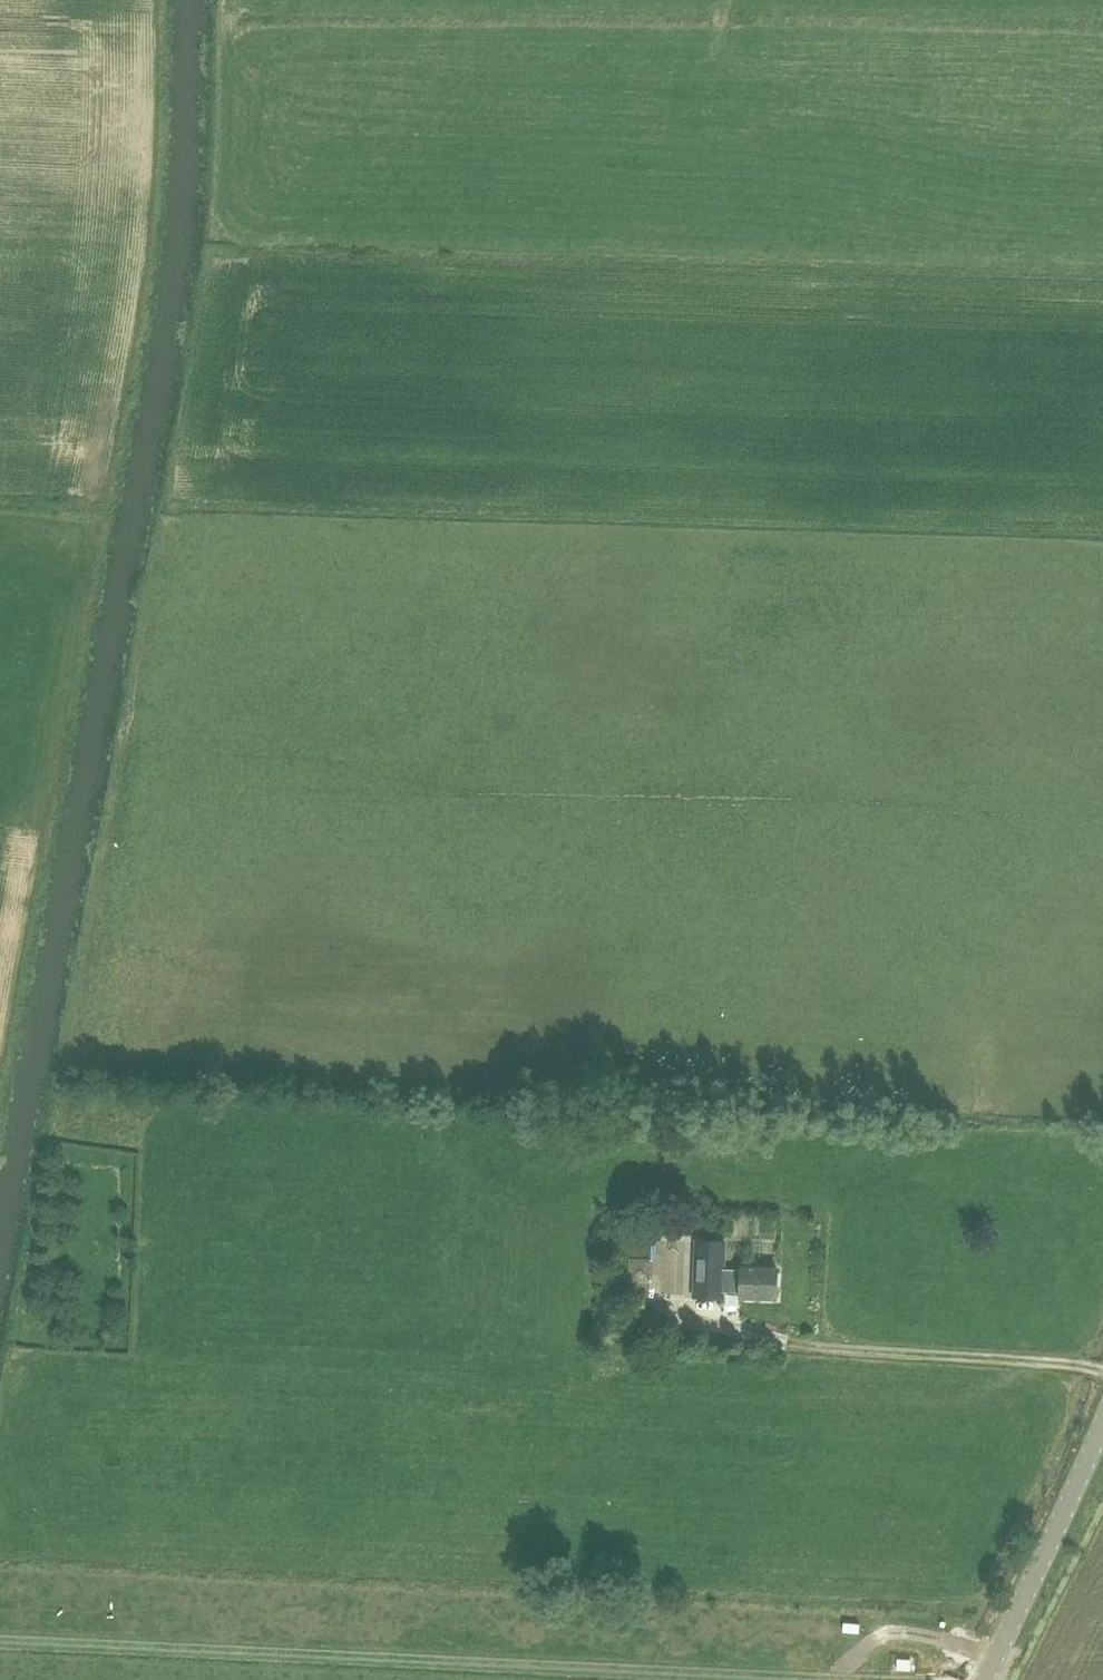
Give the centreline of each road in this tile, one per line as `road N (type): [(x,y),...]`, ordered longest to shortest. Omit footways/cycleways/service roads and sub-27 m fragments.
road 1 (track): [(892,1679),(0,1638)]
road 2 (tertiary): [(979,1679),(1102,1414)]

